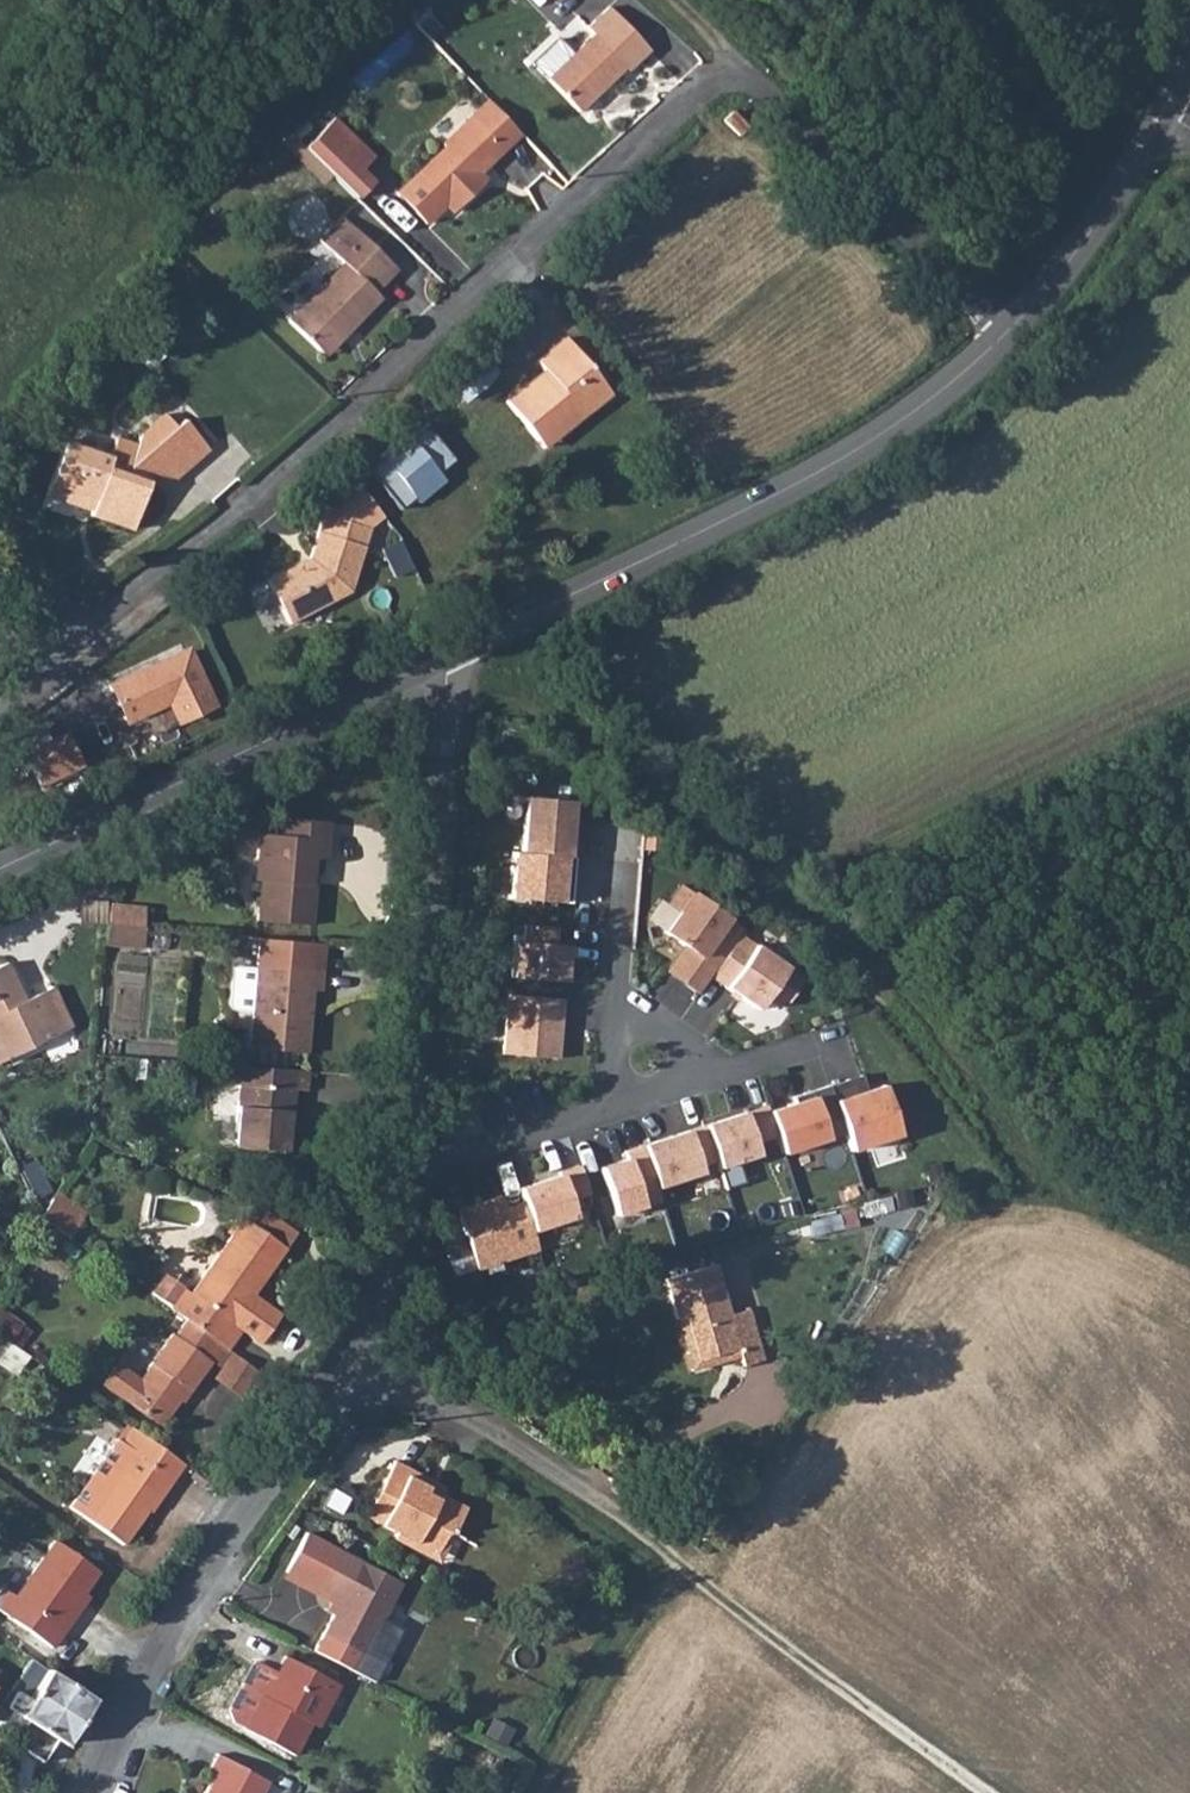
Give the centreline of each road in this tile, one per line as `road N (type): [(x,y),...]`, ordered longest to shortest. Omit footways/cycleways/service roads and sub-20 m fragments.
road 1 (residential): [(67,663),(358,417),(736,72),(763,85),(1006,327)]
road 2 (tertiary): [(451,649),(881,430),(957,376),(1006,327)]
road 3 (residential): [(451,649),(409,1166)]
road 4 (residential): [(362,1368),(264,1481),(110,1742),(90,1792)]
road 5 (tertiary): [(0,866),(451,649)]
road 6 (residential): [(362,1368),(721,1592)]
road 7 (track): [(721,1592),(971,1792)]
road 8 (tertiary): [(1006,327),(1086,236),(1167,107)]
road 9 (track): [(529,1792),(675,1563)]
road 10 (residential): [(409,1166),(647,1090)]
road 11 (residential): [(647,1090),(611,997),(618,876)]
road 12 (residential): [(409,1166),(401,1263),(362,1368)]
road 13 (residential): [(647,1090),(780,1054)]

